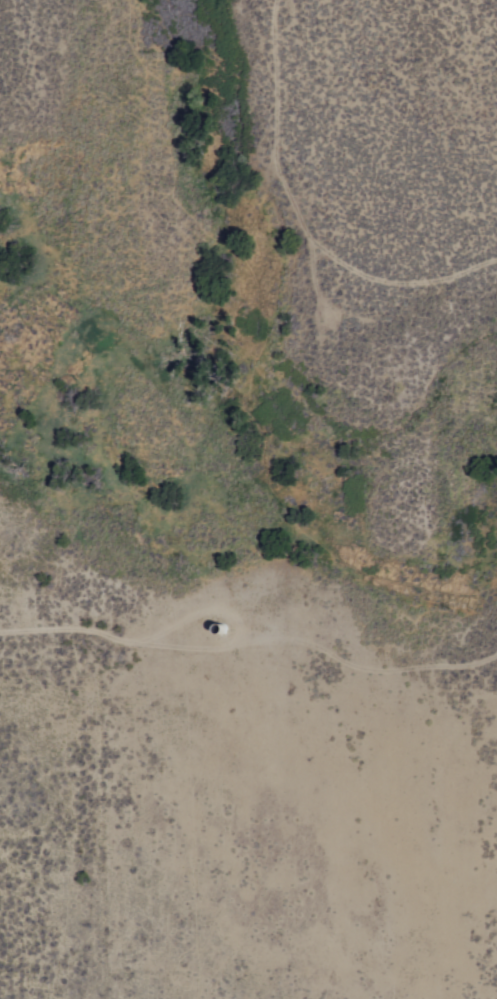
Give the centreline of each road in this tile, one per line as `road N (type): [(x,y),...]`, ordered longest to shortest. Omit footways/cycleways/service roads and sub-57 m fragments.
road 1 (track): [(496,653),(383,664),(290,647),(156,642),(85,626),(0,627)]
road 2 (track): [(279,0),(278,153),(302,223),(366,276),(455,277),(496,264)]

